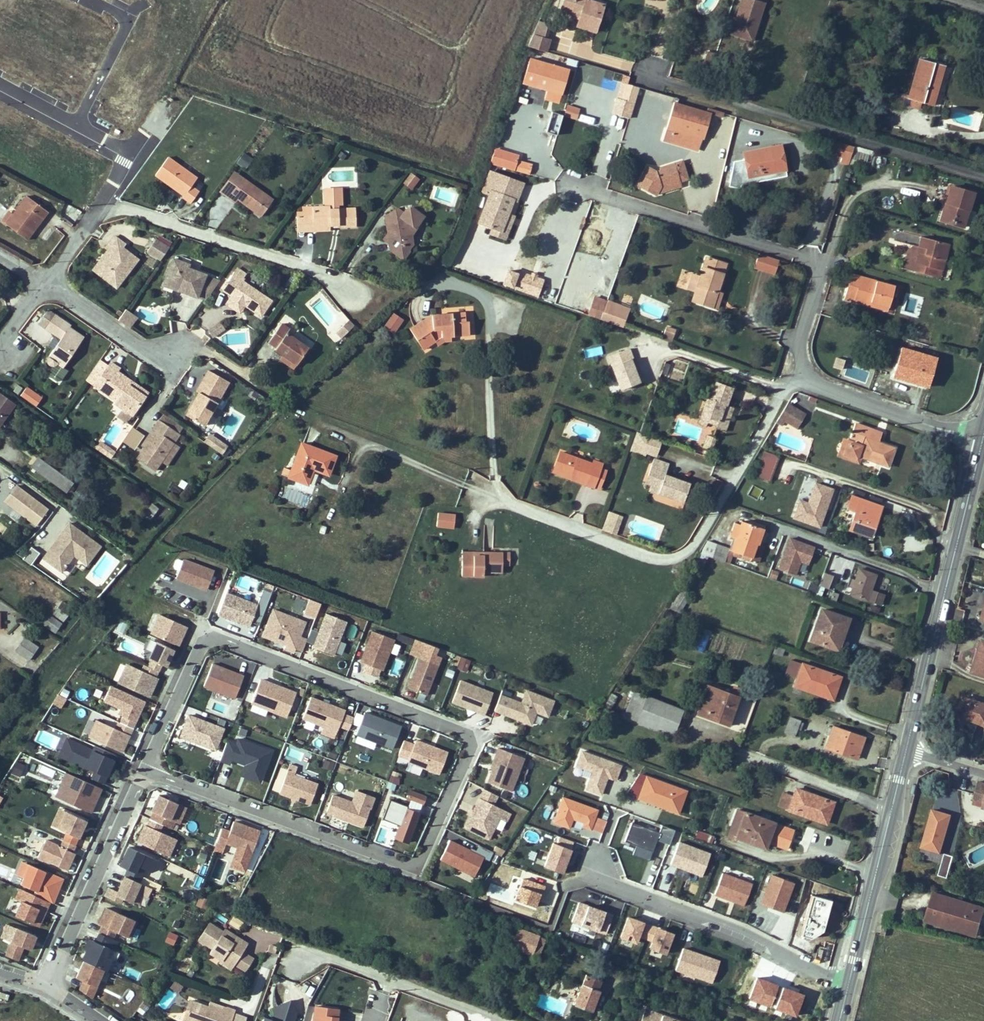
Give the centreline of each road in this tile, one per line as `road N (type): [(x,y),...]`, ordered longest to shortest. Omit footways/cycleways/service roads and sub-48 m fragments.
road 1 (residential): [(210,641),(227,641),(470,737),(426,852),(414,864),(396,863),(146,771)]
road 2 (unclassified): [(494,498),(645,556),(681,555),(699,539),(779,397),(804,374)]
road 3 (residential): [(576,186),(814,263),(820,276),(801,335),(804,374)]
road 4 (residential): [(983,177),(637,72)]
road 5 (primary): [(906,751),(982,439)]
road 6 (residential): [(848,988),(741,932),(589,875)]
road 7 (residential): [(104,212),(126,209),(327,275),(357,302)]
road 8 (primary): [(848,988),(906,751)]
road 9 (residential): [(45,984),(146,771)]
road 10 (residential): [(288,967),(329,959),(503,1020)]
road 11 (residential): [(804,374),(820,387),(982,439)]
road 12 (residential): [(104,212),(143,156),(58,110)]
road 13 (residential): [(48,283),(179,372)]
road 14 (residential): [(146,771),(210,641)]

